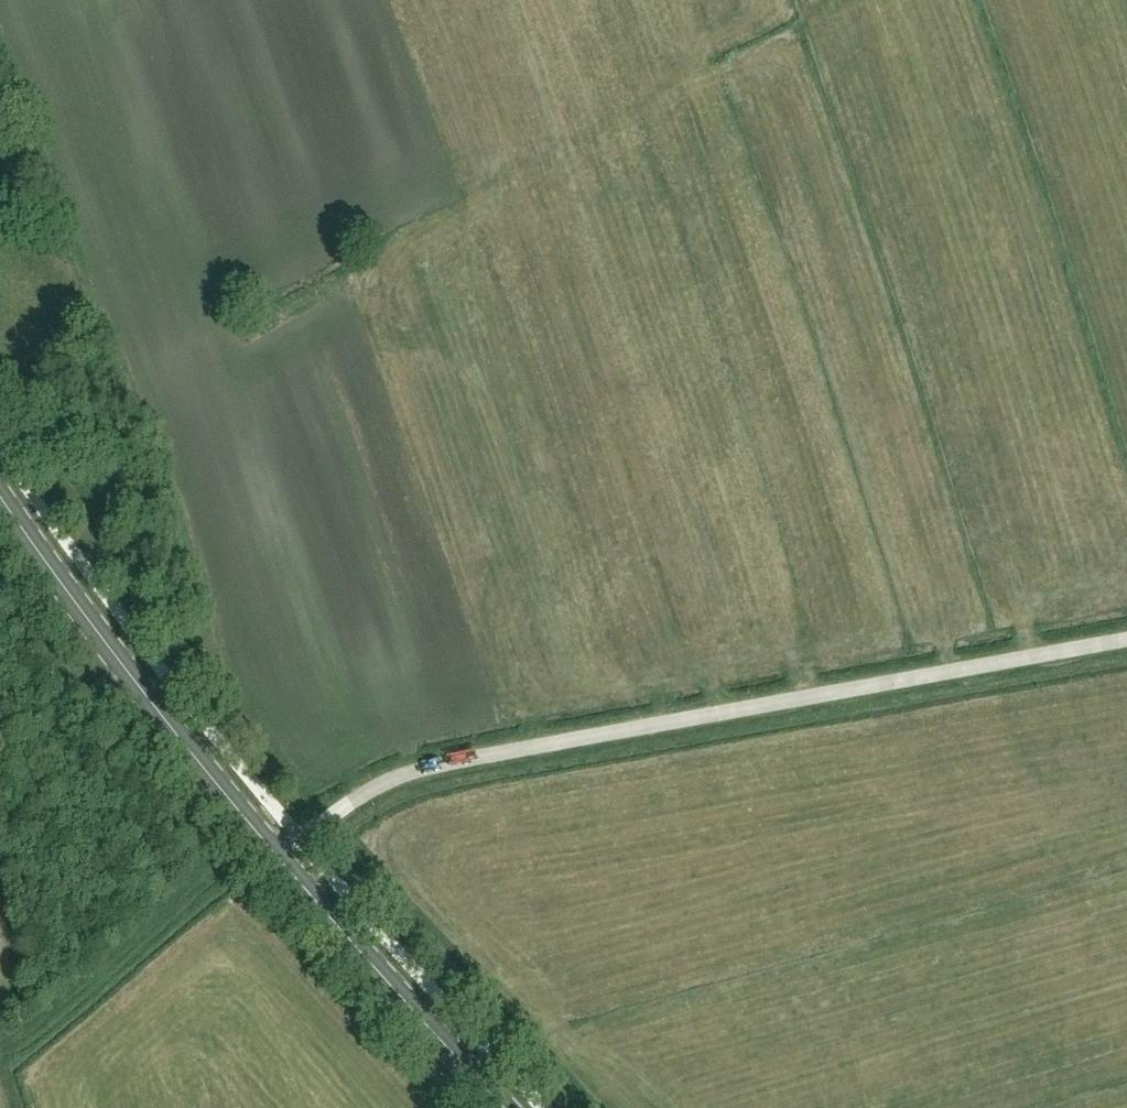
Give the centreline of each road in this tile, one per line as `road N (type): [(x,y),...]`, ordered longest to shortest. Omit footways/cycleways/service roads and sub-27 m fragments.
road 1 (unclassified): [(279,858),(343,808),(412,772),(1126,640)]
road 2 (secondary): [(279,858),(0,496)]
road 3 (secondary): [(504,1107),(279,858)]

